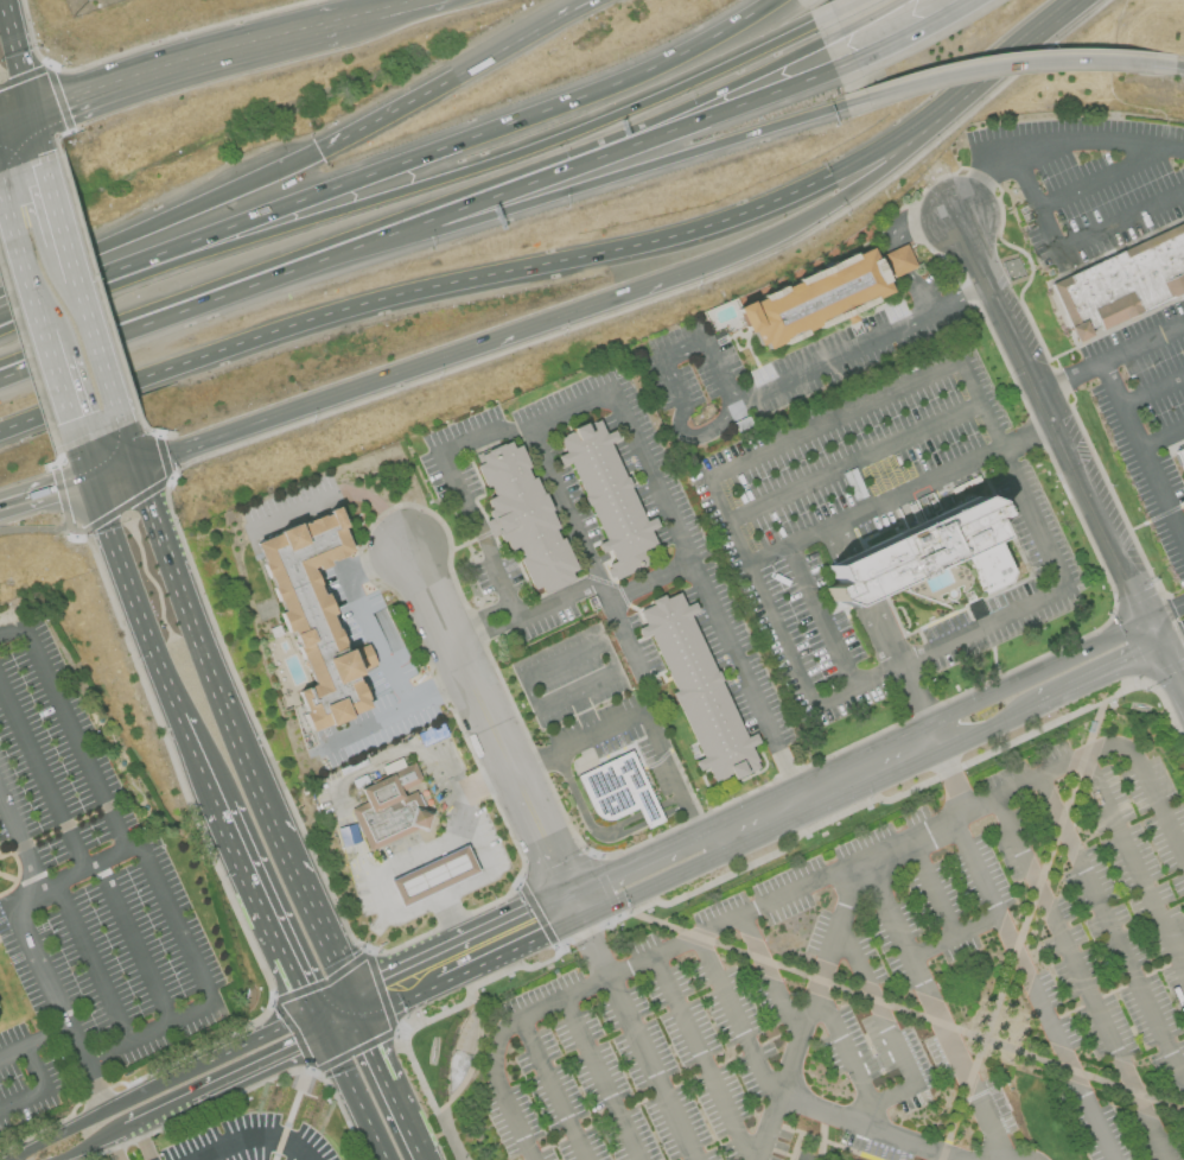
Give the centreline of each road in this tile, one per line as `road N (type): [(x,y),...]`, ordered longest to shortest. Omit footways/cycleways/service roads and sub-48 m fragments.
road 1 (motorway): [(0,433),(333,315),(669,241),(776,203),(902,138),(997,70)]
road 2 (motorway): [(816,20),(546,140),(0,335)]
road 3 (motorway): [(767,0),(592,90),(0,316)]
road 4 (motorway): [(306,266),(851,97)]
road 5 (motorway): [(448,208),(826,38)]
road 6 (motorway): [(448,208),(835,64)]
road 7 (residential): [(409,549),(572,900)]
road 8 (motorway): [(141,462),(491,342)]
road 9 (motorway): [(696,271),(844,198),(997,70)]
road 10 (motorway): [(320,151),(0,294)]
road 11 (secondary): [(273,817),(152,493)]
road 12 (tertiary): [(320,1029),(289,1025),(14,1159)]
road 13 (motorway): [(851,97),(1017,56),(1175,57)]
road 14 (motorway): [(0,378),(306,266)]
road 15 (motorway): [(349,20),(38,116)]
road 16 (secondary): [(108,521),(221,809)]
road 17 (motorway): [(574,9),(320,151)]
road 18 (secondary): [(0,181),(83,444)]
road 19 (tertiary): [(1147,619),(953,709),(935,735)]
road 20 (secondary): [(221,809),(320,1029)]
road 21 (tertiary): [(717,838),(935,735)]
road 22 (residential): [(961,220),(1057,426)]
road 23 (tertiary): [(122,1134),(304,1048),(320,1029)]
road 24 (motorway): [(491,342),(696,271)]
road 25 (residential): [(1057,426),(1147,619)]
road 26 (secondary): [(355,1004),(273,817)]
road 27 (secondary): [(131,427),(72,241)]
road 28 (tertiary): [(572,900),(613,902),(706,860),(717,838)]
road 29 (tertiary): [(717,838),(693,831),(603,875),(572,900)]
road 30 (motorway): [(306,266),(448,208)]
road 31 (tertiary): [(437,965),(572,900)]
road 32 (secondary): [(320,1029),(383,1159)]
road 33 (motorway): [(835,64),(963,0)]
road 34 (tertiary): [(1036,703),(1156,642)]

